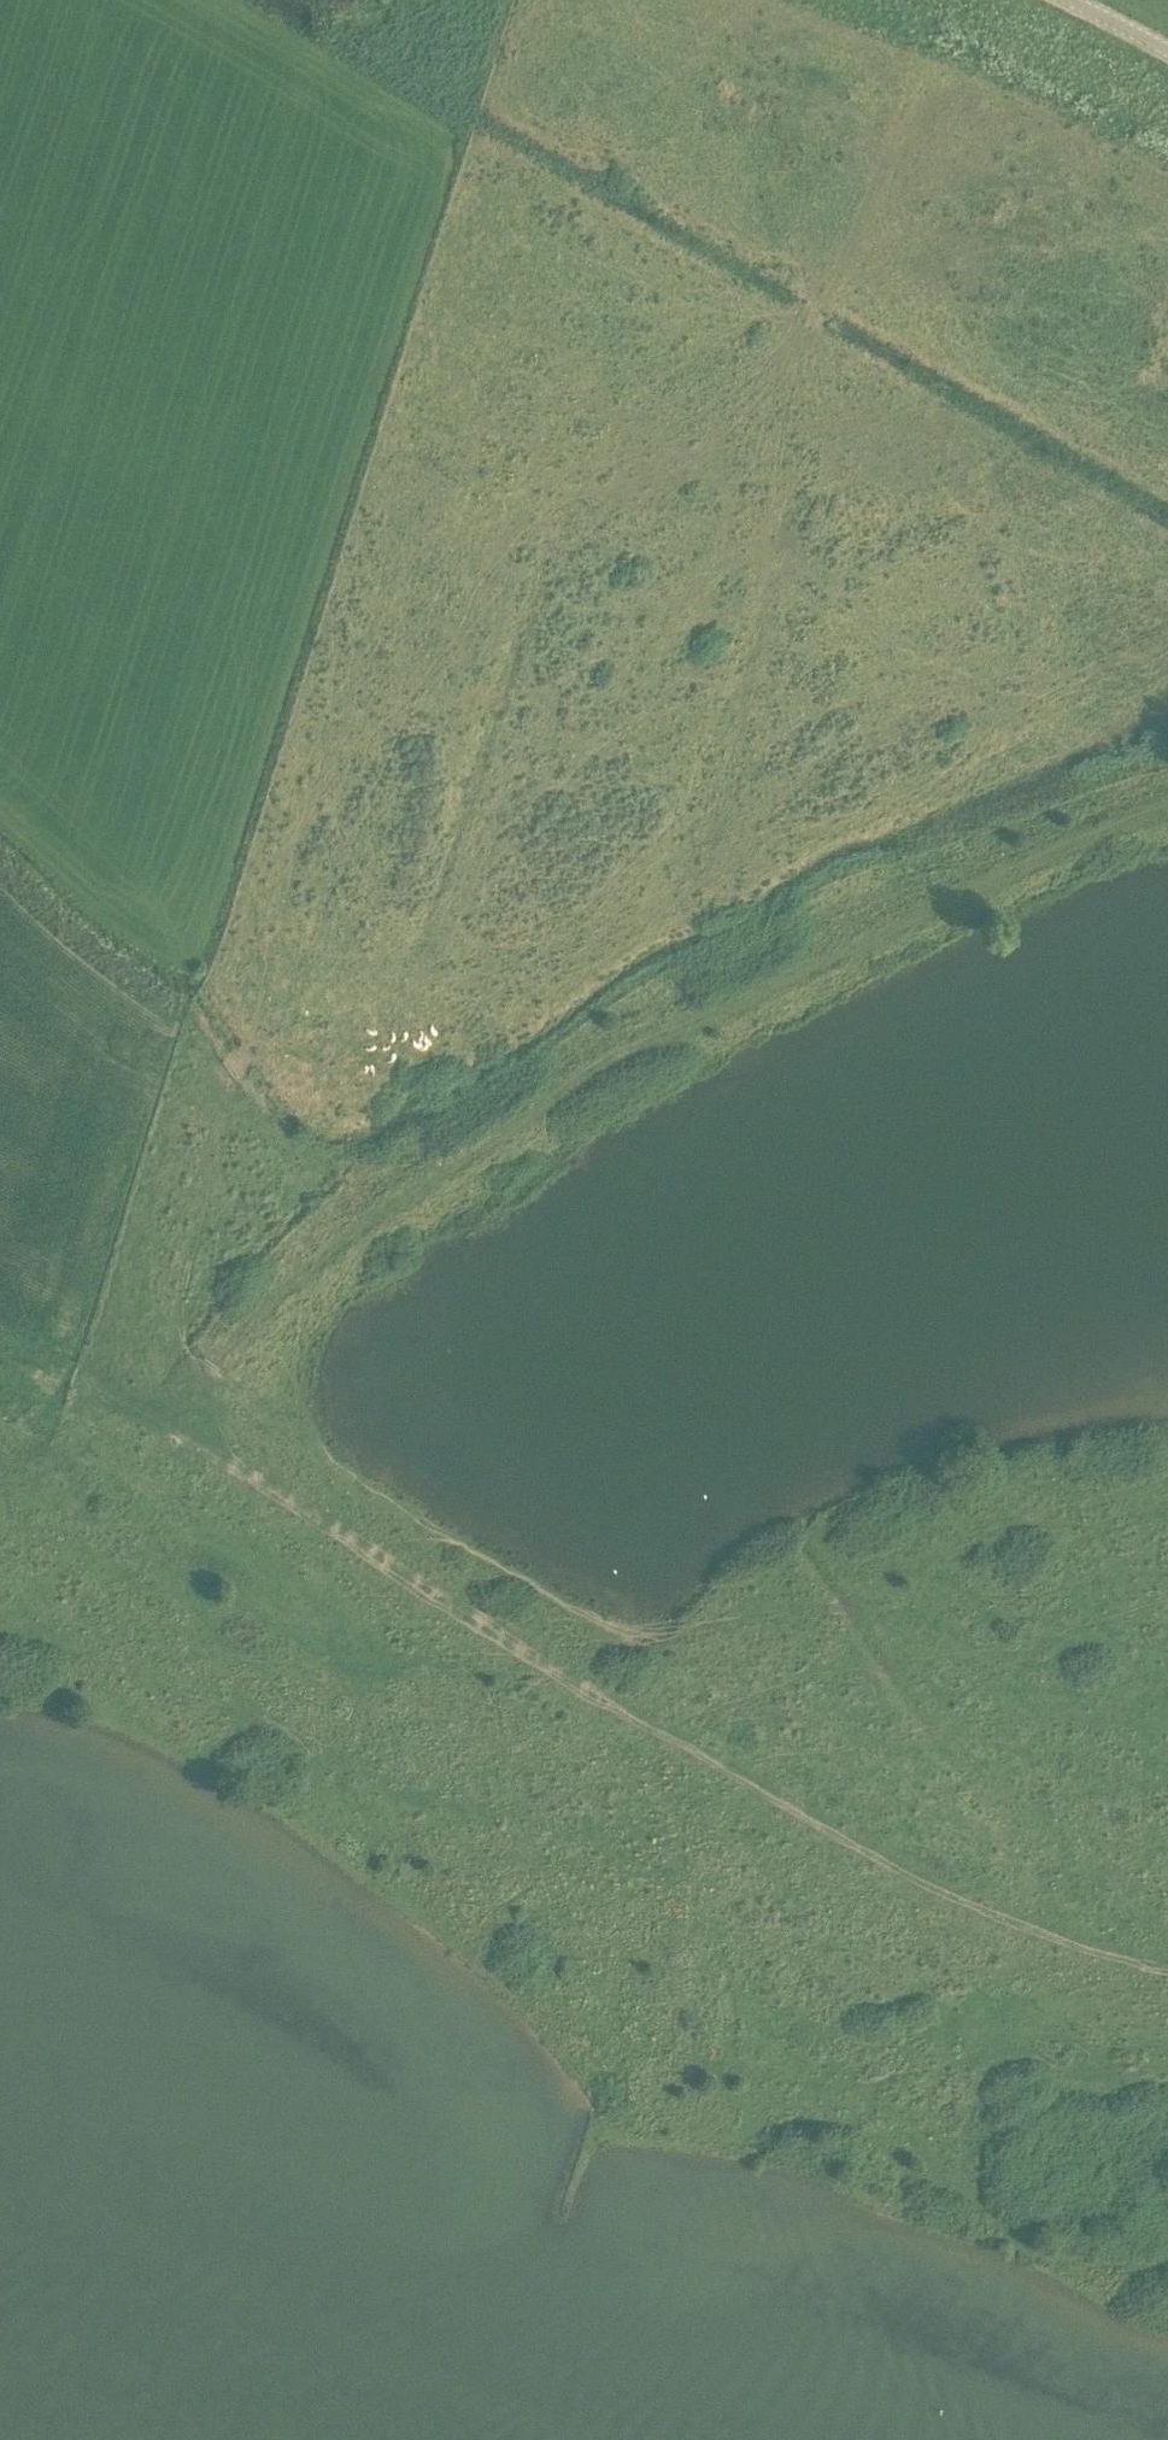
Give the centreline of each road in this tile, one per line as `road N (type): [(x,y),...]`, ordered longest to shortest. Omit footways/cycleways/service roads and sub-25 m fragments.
road 1 (track): [(1167,814),(726,1020),(448,1178),(234,1358),(195,1441)]

